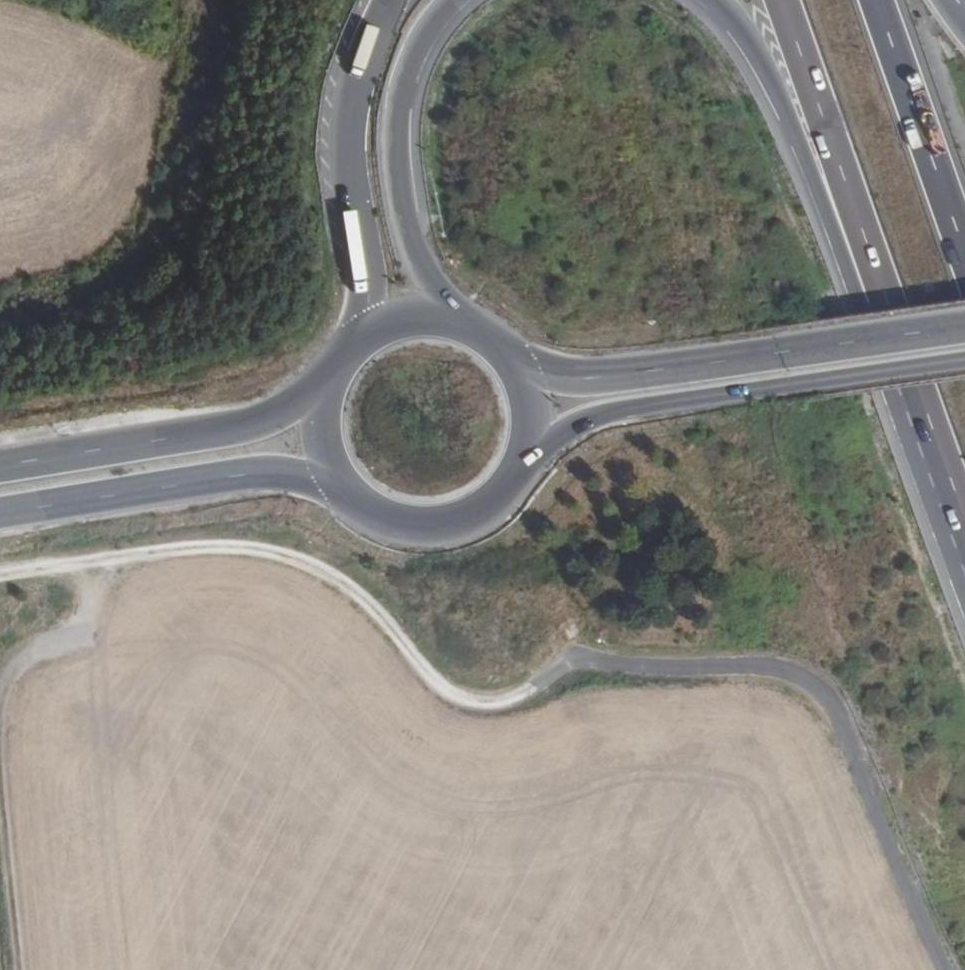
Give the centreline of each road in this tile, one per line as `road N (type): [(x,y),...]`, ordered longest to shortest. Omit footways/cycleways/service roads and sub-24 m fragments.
road 1 (track): [(945,969),(843,713),(812,678),(761,664),(589,659),(566,663),(510,699),(468,700),(433,678),(362,596),(309,564),(218,547),(100,560)]
road 2 (primary): [(520,466),(606,411),(964,360)]
road 3 (primary): [(964,327),(588,379),(509,358)]
road 4 (motorway): [(715,0),(744,35),(785,109),(860,304),(882,316)]
road 5 (primary): [(0,515),(277,473),(347,493)]
road 6 (motorway): [(456,320),(414,248),(397,133),(410,63),(454,0)]
road 7 (motorway): [(390,0),(364,61),(350,131),(370,308),(363,335)]
road 8 (primary): [(326,381),(260,422),(0,466)]
road 9 (motorway): [(783,0),(882,316)]
road 10 (motorway): [(964,260),(877,0)]
road 11 (track): [(0,724),(23,969)]
road 12 (motorway): [(882,316),(964,536)]
road 13 (primary): [(347,493),(390,521),(441,525),(488,505),(520,466)]
road 14 (track): [(100,560),(76,637),(38,652),(0,688)]
road 15 (primary): [(326,381),(320,440),(347,493)]

